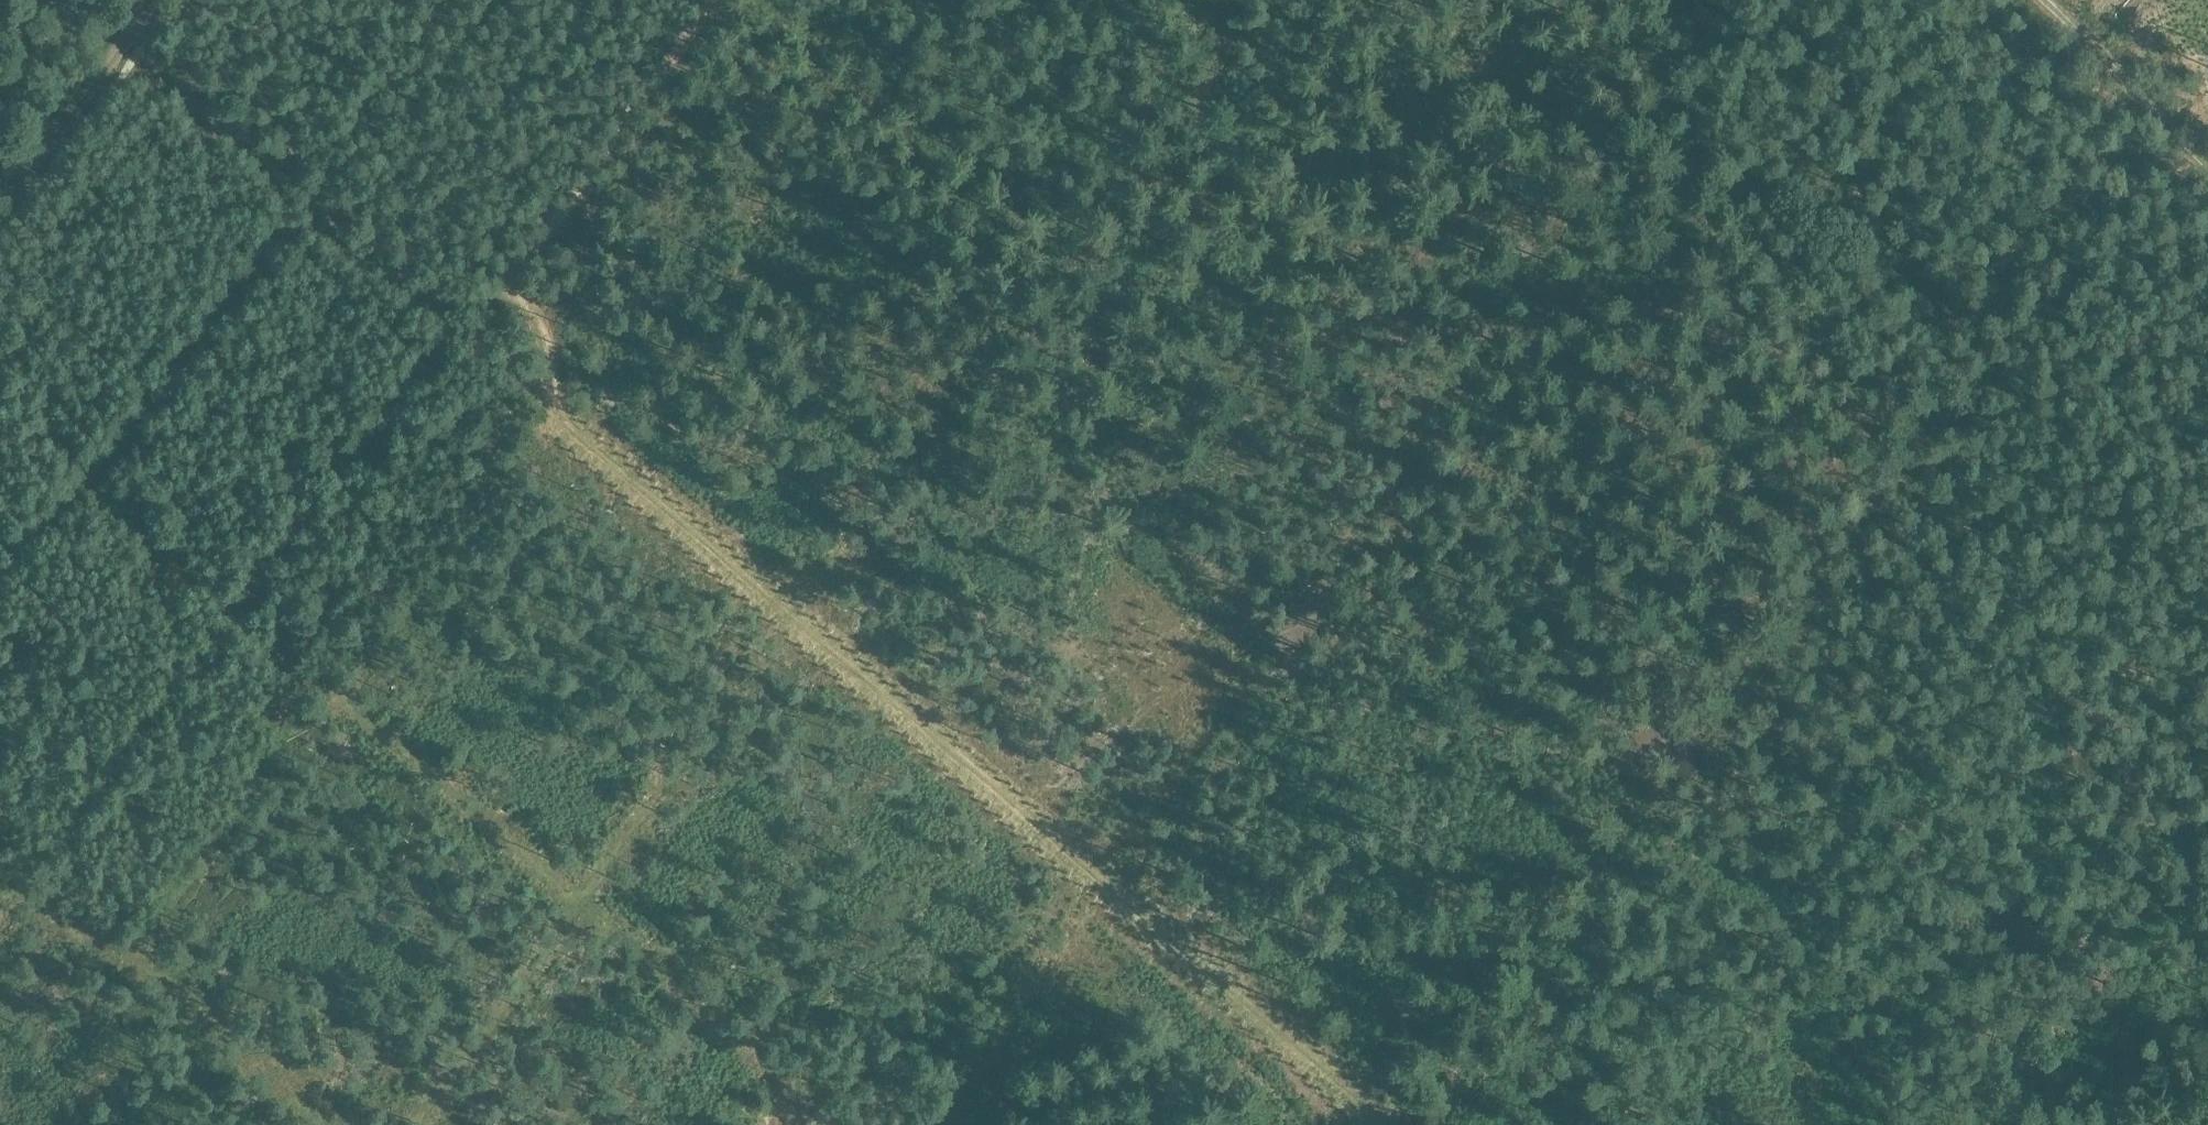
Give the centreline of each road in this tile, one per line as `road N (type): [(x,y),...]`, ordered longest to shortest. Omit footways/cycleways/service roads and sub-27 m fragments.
road 1 (track): [(153,0),(0,204)]
road 2 (track): [(2055,0),(2207,154)]

